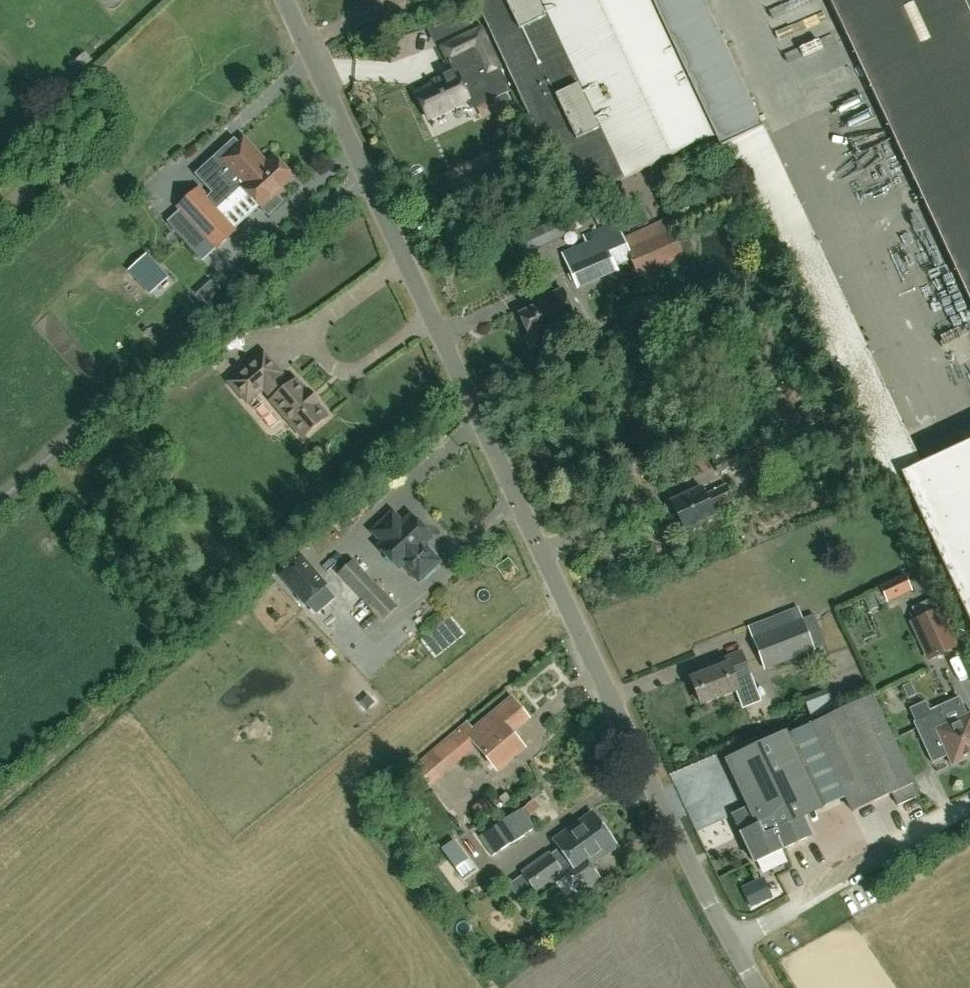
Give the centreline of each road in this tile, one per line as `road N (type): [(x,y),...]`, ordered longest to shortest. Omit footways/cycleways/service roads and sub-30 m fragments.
road 1 (unclassified): [(758,987),(713,908),(287,0)]

